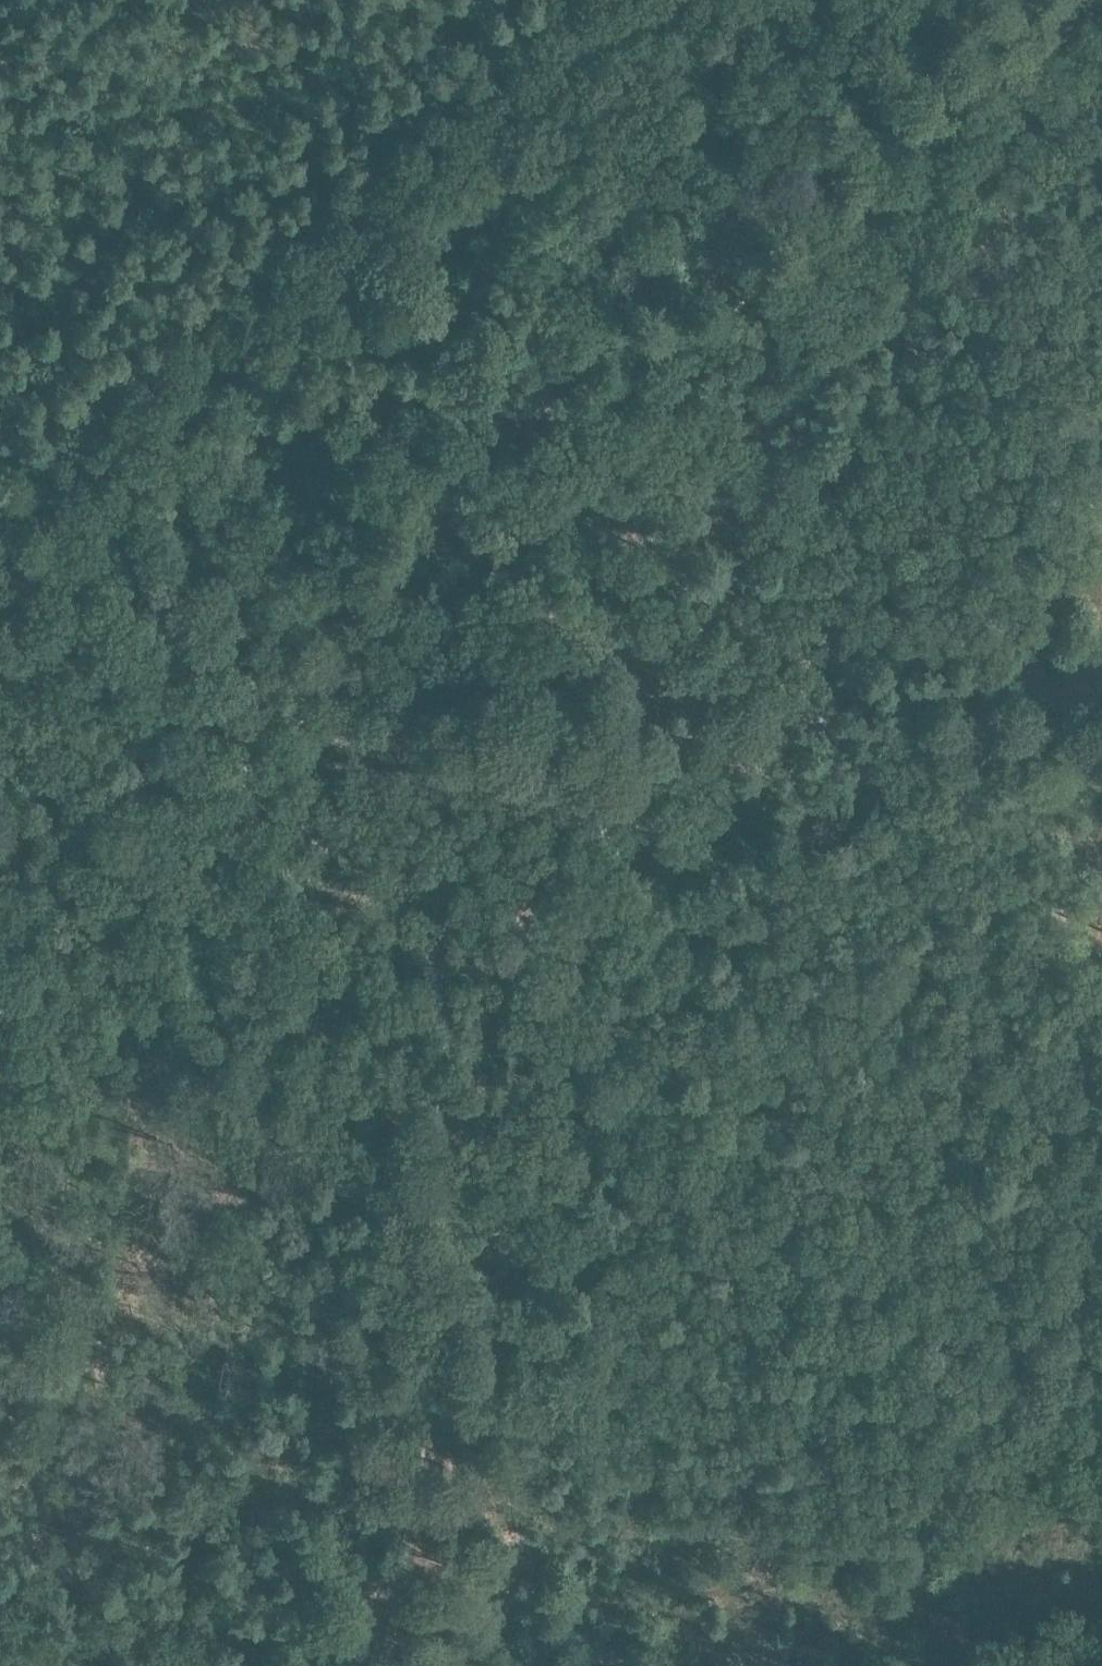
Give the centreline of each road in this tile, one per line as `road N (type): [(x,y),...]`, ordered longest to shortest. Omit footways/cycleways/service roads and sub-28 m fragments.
road 1 (track): [(82,667),(420,1065),(444,1115),(449,1192),(368,1665)]
road 2 (track): [(82,667),(324,692),(703,710),(1101,714)]
road 3 (track): [(0,564),(82,667)]

